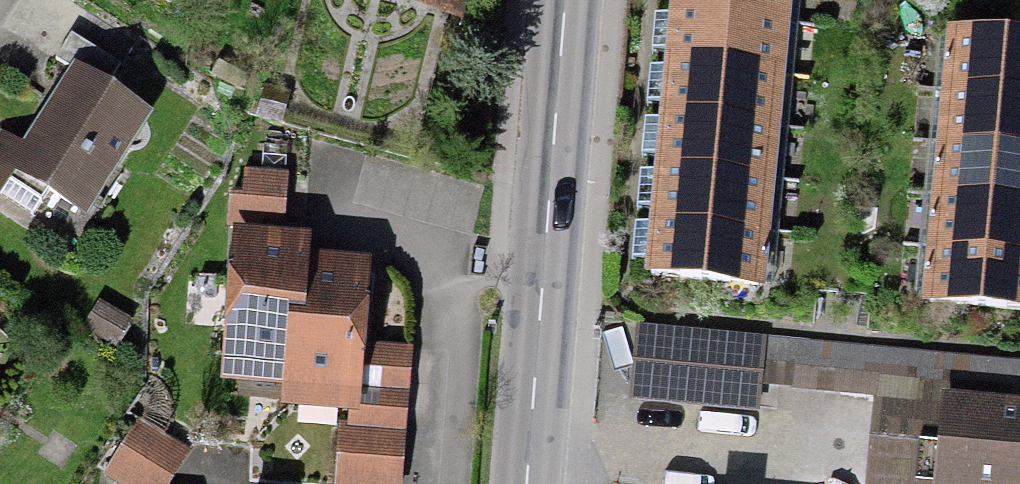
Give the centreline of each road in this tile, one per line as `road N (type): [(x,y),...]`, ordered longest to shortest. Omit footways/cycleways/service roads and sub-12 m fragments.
road 1 (primary): [(530,483),(565,0)]

